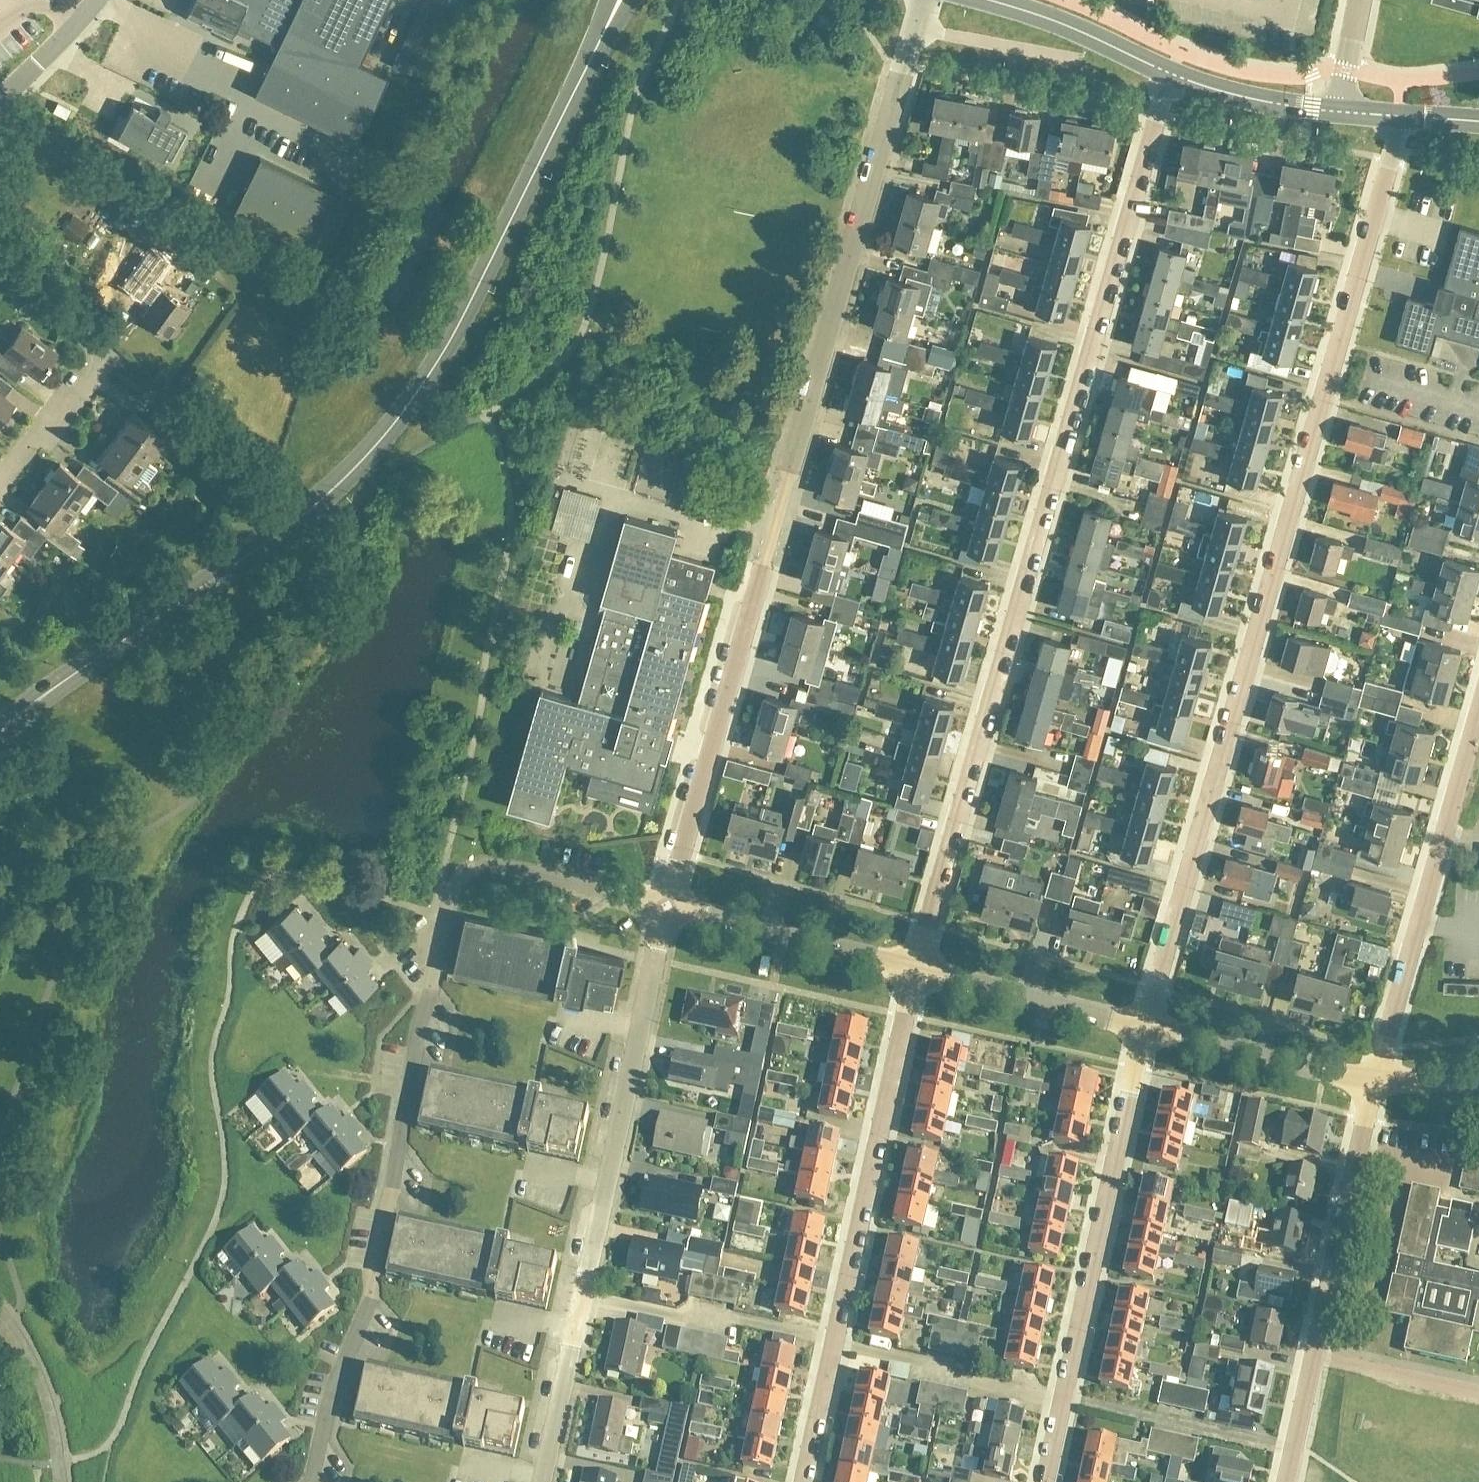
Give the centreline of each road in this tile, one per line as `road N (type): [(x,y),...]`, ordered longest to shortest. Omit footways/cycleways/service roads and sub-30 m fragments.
road 1 (residential): [(1400,116),(1145,1032)]
road 2 (residential): [(924,0),(667,910)]
road 3 (residential): [(917,972),(1170,76)]
road 4 (tertiary): [(0,740),(156,616),(281,531),(343,478),(413,397),(468,314),(594,52)]
road 5 (residential): [(667,910),(485,866),(454,891),(371,1288),(310,1481)]
road 6 (residential): [(667,910),(541,1481)]
road 7 (residential): [(805,1481),(917,972)]
road 8 (residential): [(1145,1032),(1046,1481)]
road 9 (residential): [(1372,1081),(1478,718)]
road 10 (residential): [(0,476),(94,369),(96,354),(81,330),(0,255)]
road 11 (residential): [(1312,1359),(1372,1081)]
road 12 (residential): [(667,910),(917,972)]
road 13 (residential): [(917,972),(1145,1032)]
road 14 (residential): [(1145,1032),(1372,1081)]
road 15 (tertiary): [(1170,76),(982,0)]
road 16 (tertiary): [(1341,112),(1242,100),(1170,76)]
road 17 (residential): [(1478,1393),(1312,1359)]
road 18 (residential): [(0,100),(97,0)]
road 19 (residential): [(1285,1481),(1312,1359)]

